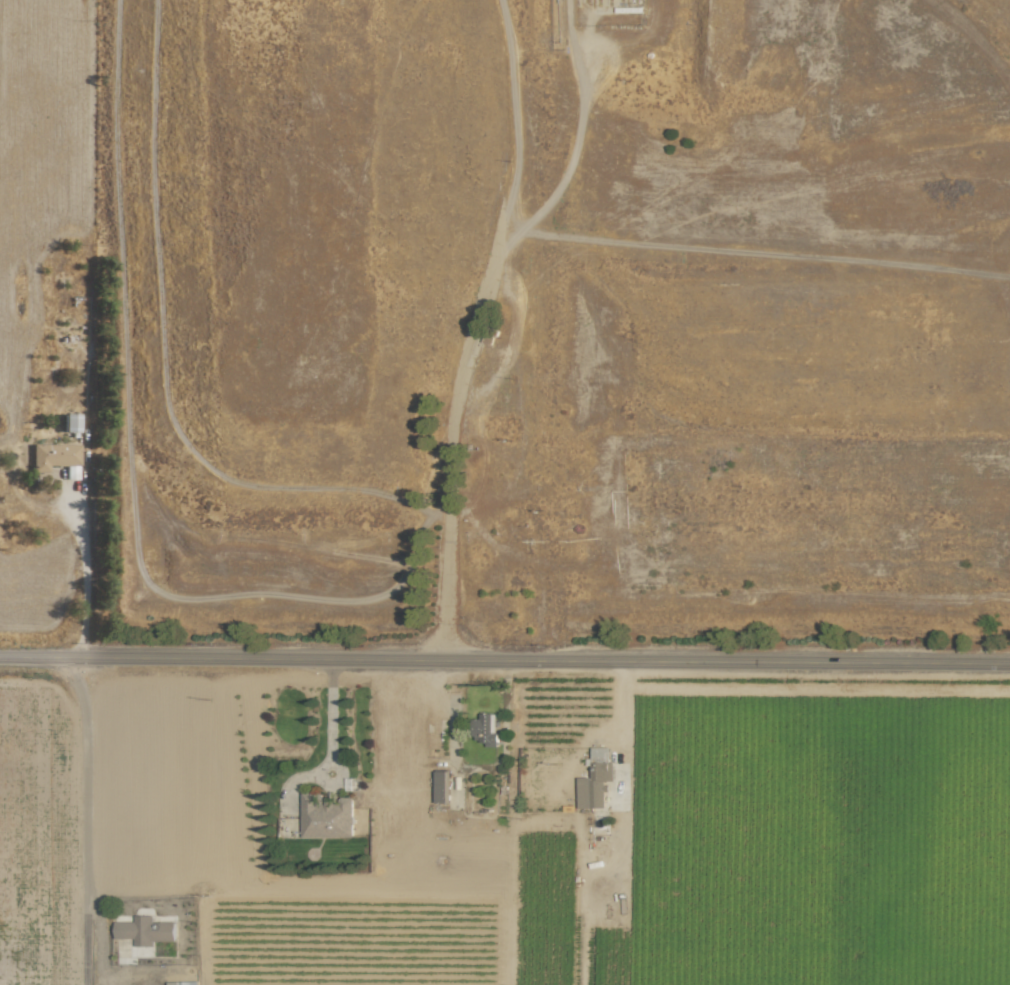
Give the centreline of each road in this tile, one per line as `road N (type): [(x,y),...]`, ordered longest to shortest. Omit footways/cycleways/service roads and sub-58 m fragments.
road 1 (tertiary): [(0,657),(1009,665)]
road 2 (track): [(445,660),(454,405),(505,245),(548,203),(575,145),(581,82),(566,0)]

